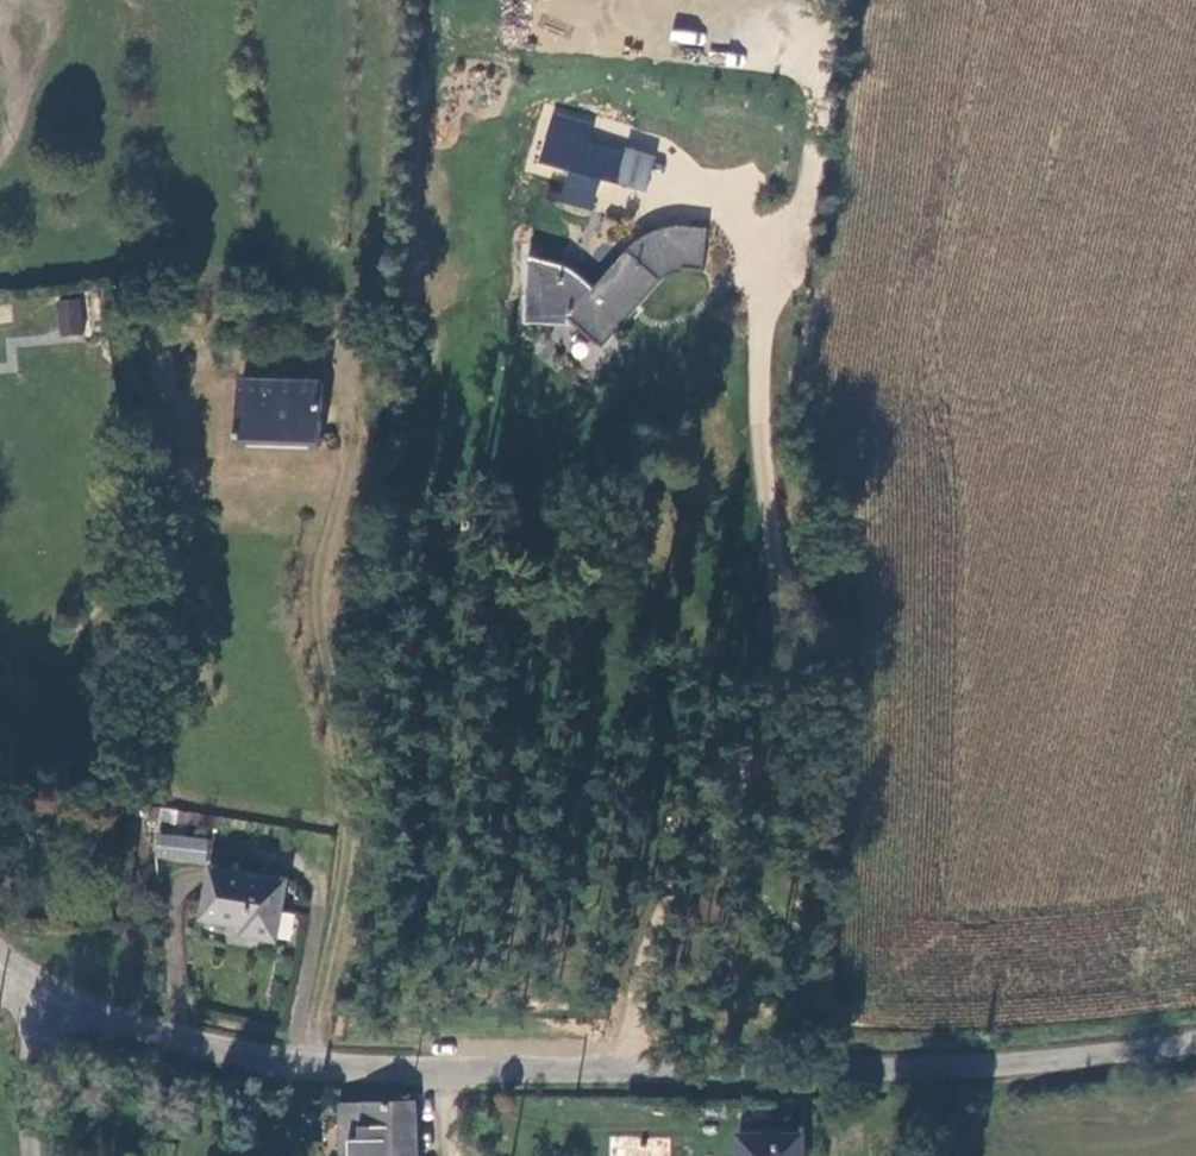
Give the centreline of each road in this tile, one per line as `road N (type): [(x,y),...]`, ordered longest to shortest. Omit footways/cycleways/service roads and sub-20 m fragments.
road 1 (unclassified): [(25,989),(230,1053),(305,1064),(859,1072),(1195,1043)]
road 2 (track): [(615,1069),(669,888),(756,736),(772,667),(778,578),(761,308),(744,249),(715,207),(687,194)]
road 3 (track): [(305,1064),(352,801),(315,601),(351,410)]
road 4 (unclassified): [(25,989),(29,1155)]

